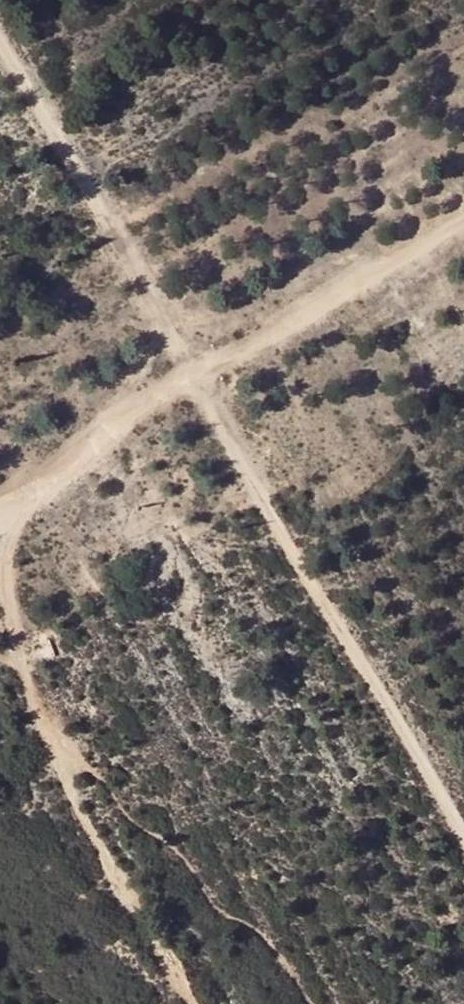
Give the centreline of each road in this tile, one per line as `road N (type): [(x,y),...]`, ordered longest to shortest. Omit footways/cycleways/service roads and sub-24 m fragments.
road 1 (track): [(463,841),(411,739),(188,379)]
road 2 (track): [(188,379),(0,40)]
road 3 (track): [(188,379),(463,220)]
road 4 (track): [(0,503),(27,495),(188,379)]
road 5 (track): [(0,588),(13,607),(44,729)]

